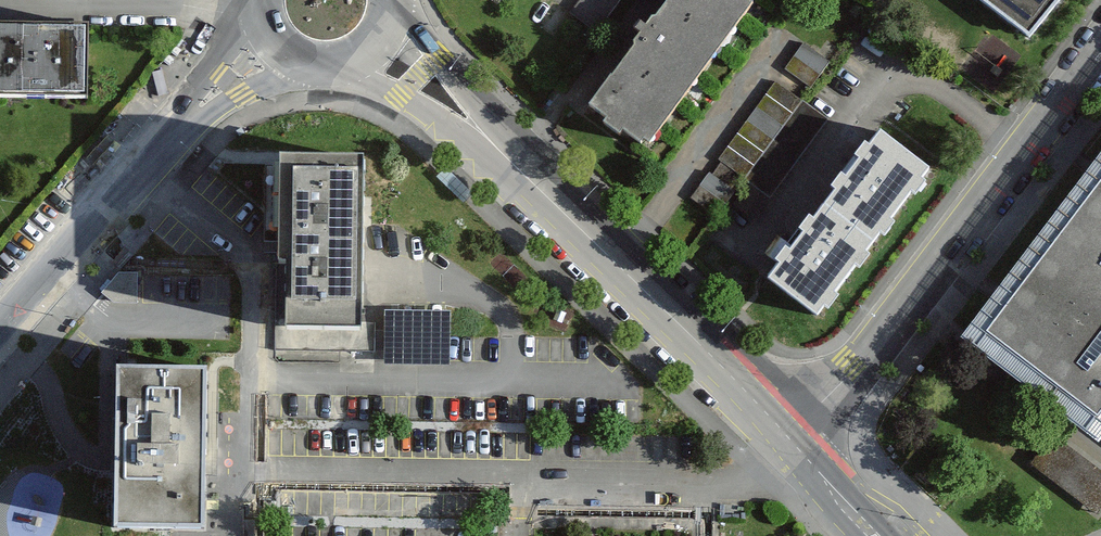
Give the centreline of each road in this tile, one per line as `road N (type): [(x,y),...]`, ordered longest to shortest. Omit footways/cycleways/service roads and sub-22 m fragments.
road 1 (unclassified): [(804,444),(381,38)]
road 2 (unclassified): [(804,444),(1100,50)]
road 3 (unclassified): [(270,37),(0,332)]
road 4 (unclassified): [(270,37),(285,53),(325,68),(366,54),(381,38)]
road 5 (tertiary): [(804,444),(889,535)]

